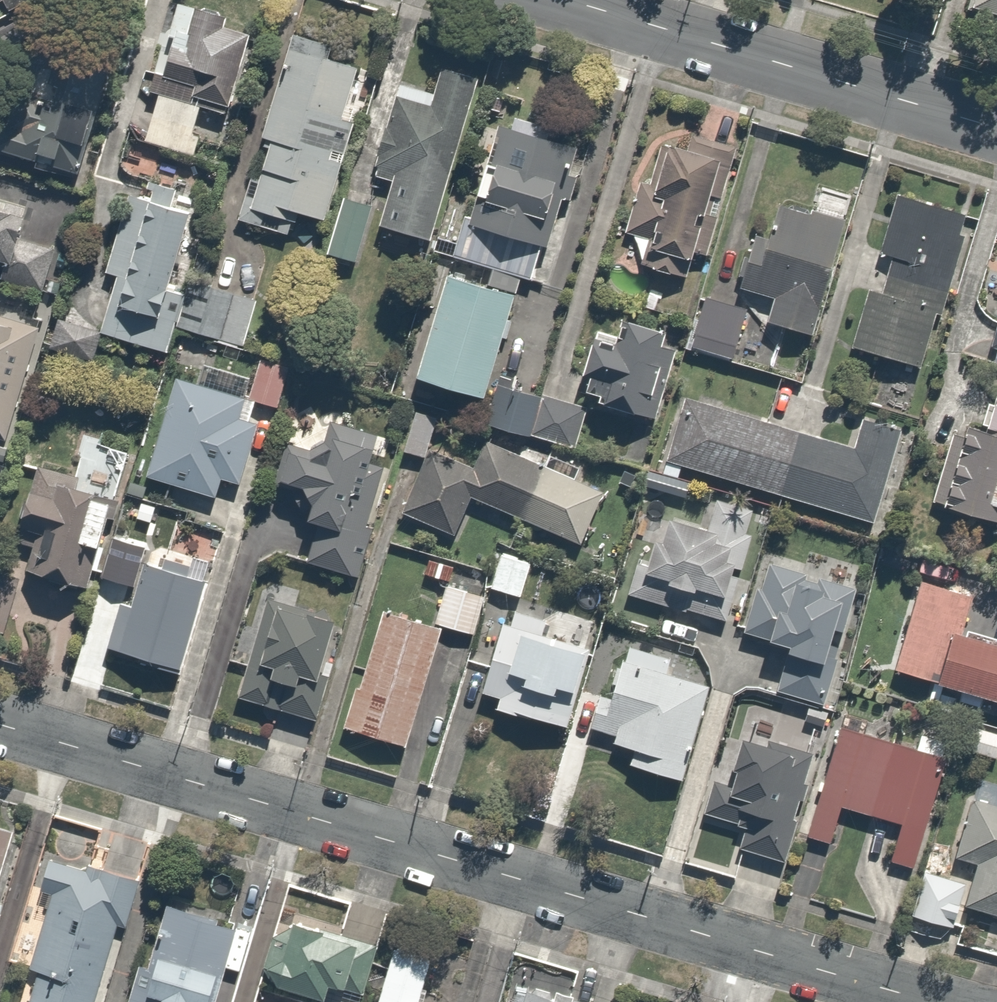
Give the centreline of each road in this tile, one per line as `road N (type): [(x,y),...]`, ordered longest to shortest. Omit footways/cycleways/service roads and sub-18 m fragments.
road 1 (residential): [(0,725),(939,1001)]
road 2 (residential): [(996,134),(548,0)]

